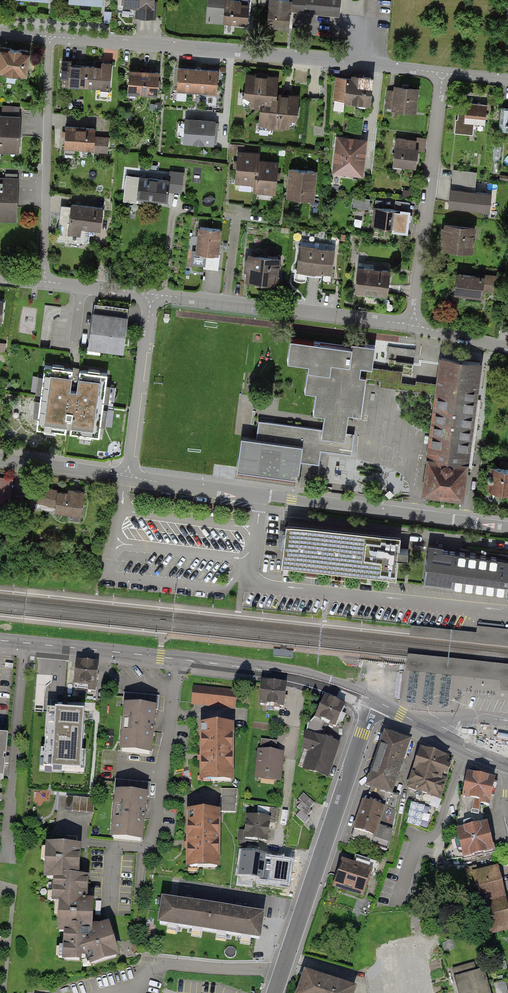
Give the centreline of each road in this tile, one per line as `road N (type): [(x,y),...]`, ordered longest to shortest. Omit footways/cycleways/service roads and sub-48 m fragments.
road 1 (residential): [(51,36),(445,72)]
road 2 (residential): [(127,477),(507,529)]
road 3 (tertiary): [(374,700),(281,672),(0,641)]
road 4 (tertiary): [(274,992),(374,700)]
road 5 (residential): [(153,294),(412,324)]
road 6 (residential): [(445,72),(412,324)]
road 7 (residential): [(51,36),(44,282)]
road 8 (residential): [(127,477),(153,294)]
road 9 (tertiary): [(507,766),(374,700)]
road 10 (track): [(390,862),(422,725)]
road 11 (residential): [(0,459),(127,477)]

